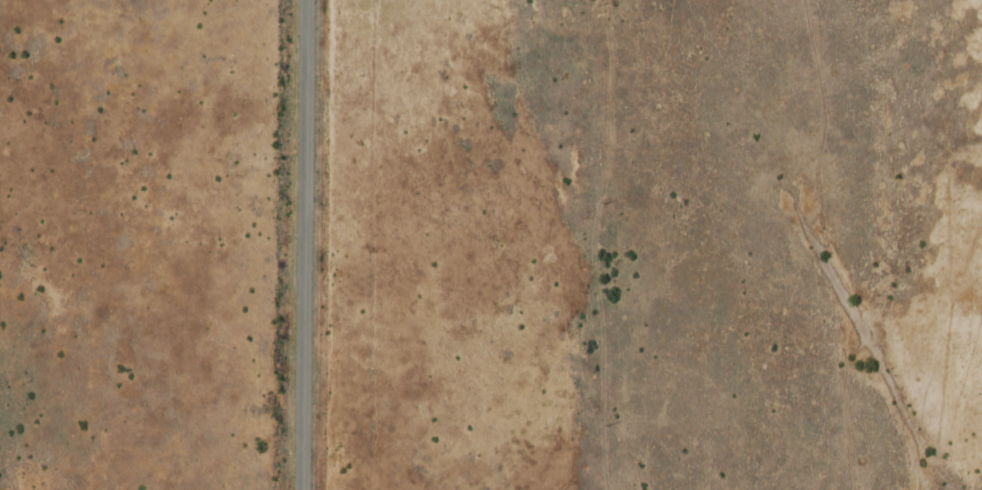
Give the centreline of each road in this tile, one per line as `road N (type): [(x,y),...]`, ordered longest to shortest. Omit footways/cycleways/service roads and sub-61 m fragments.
road 1 (tertiary): [(305,0),(300,489)]

